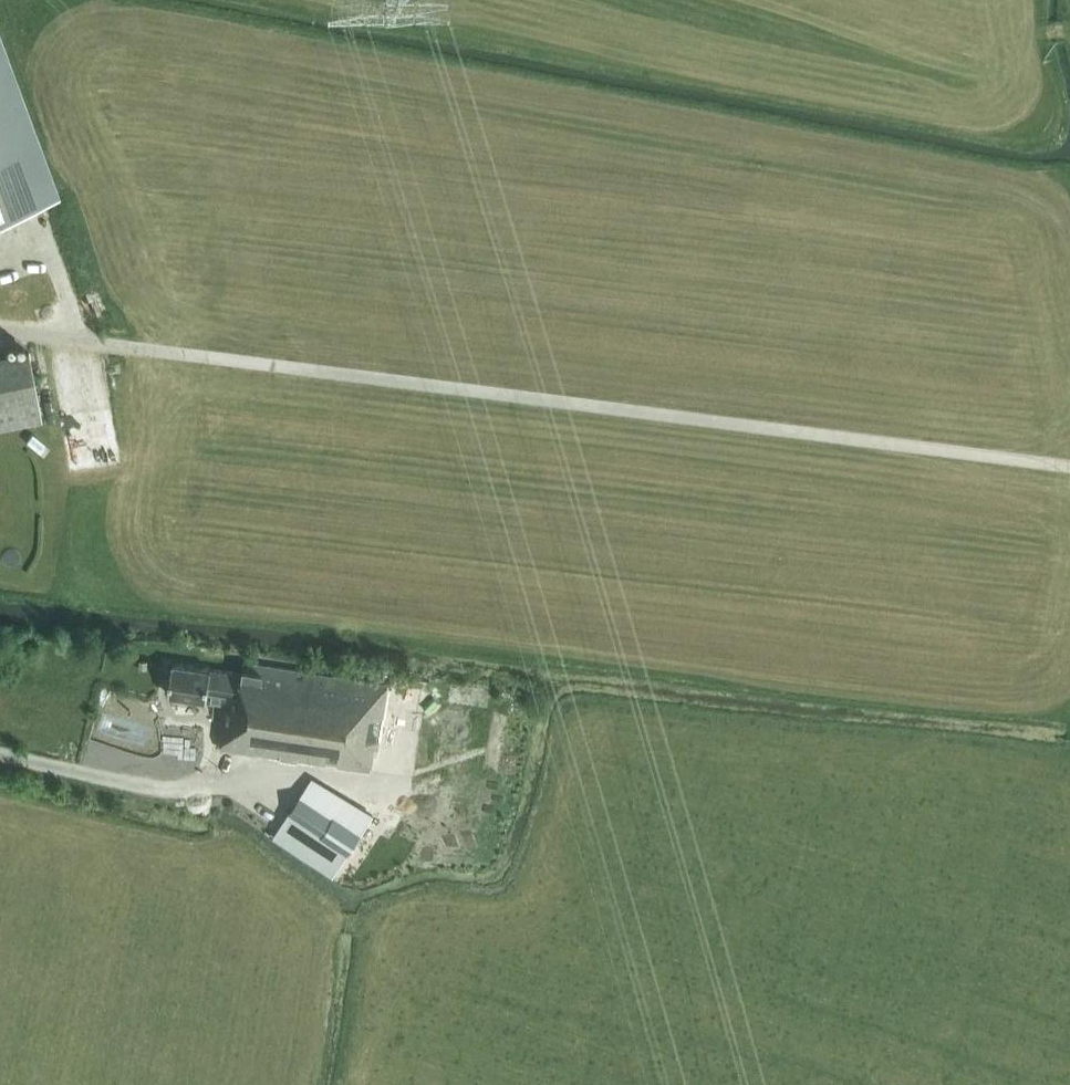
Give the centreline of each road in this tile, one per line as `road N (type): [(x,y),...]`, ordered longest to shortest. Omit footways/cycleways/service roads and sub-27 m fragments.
road 1 (track): [(1069,467),(0,331)]

